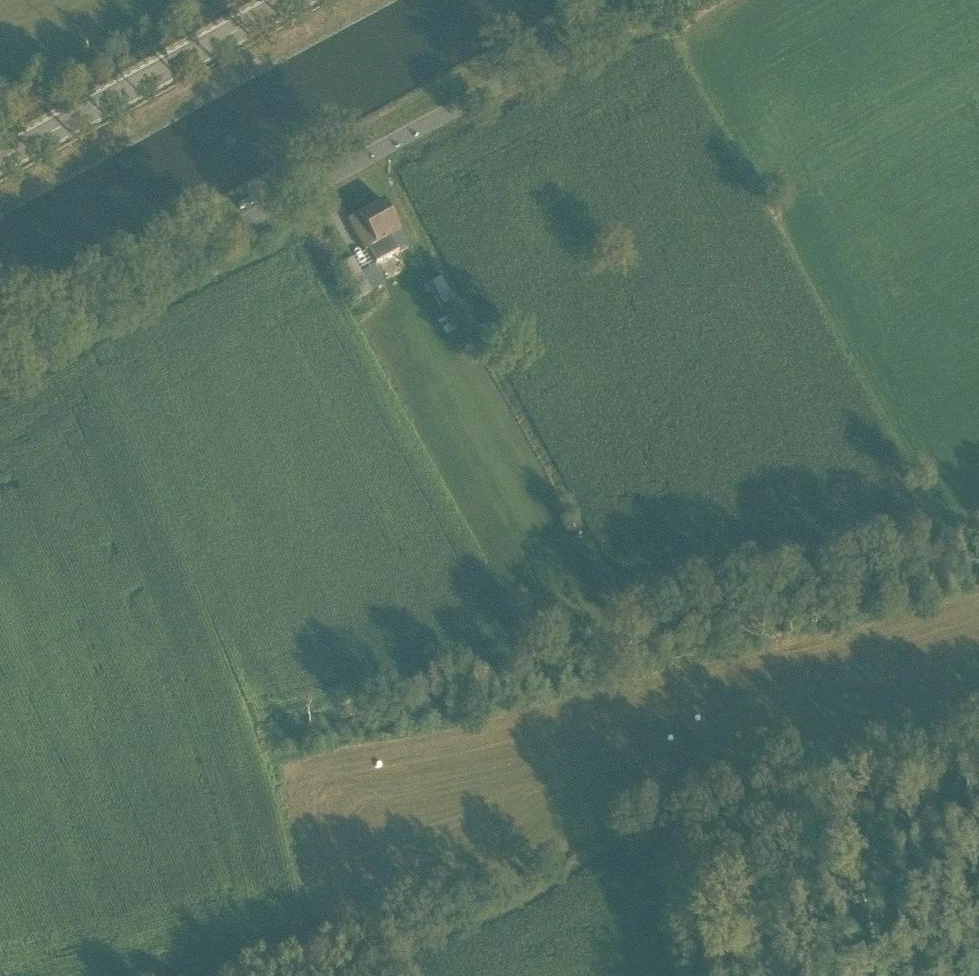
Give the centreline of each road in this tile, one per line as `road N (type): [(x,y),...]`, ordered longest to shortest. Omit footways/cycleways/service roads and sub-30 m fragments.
road 1 (unclassified): [(0,360),(655,0)]
road 2 (secondary): [(0,162),(295,0)]

